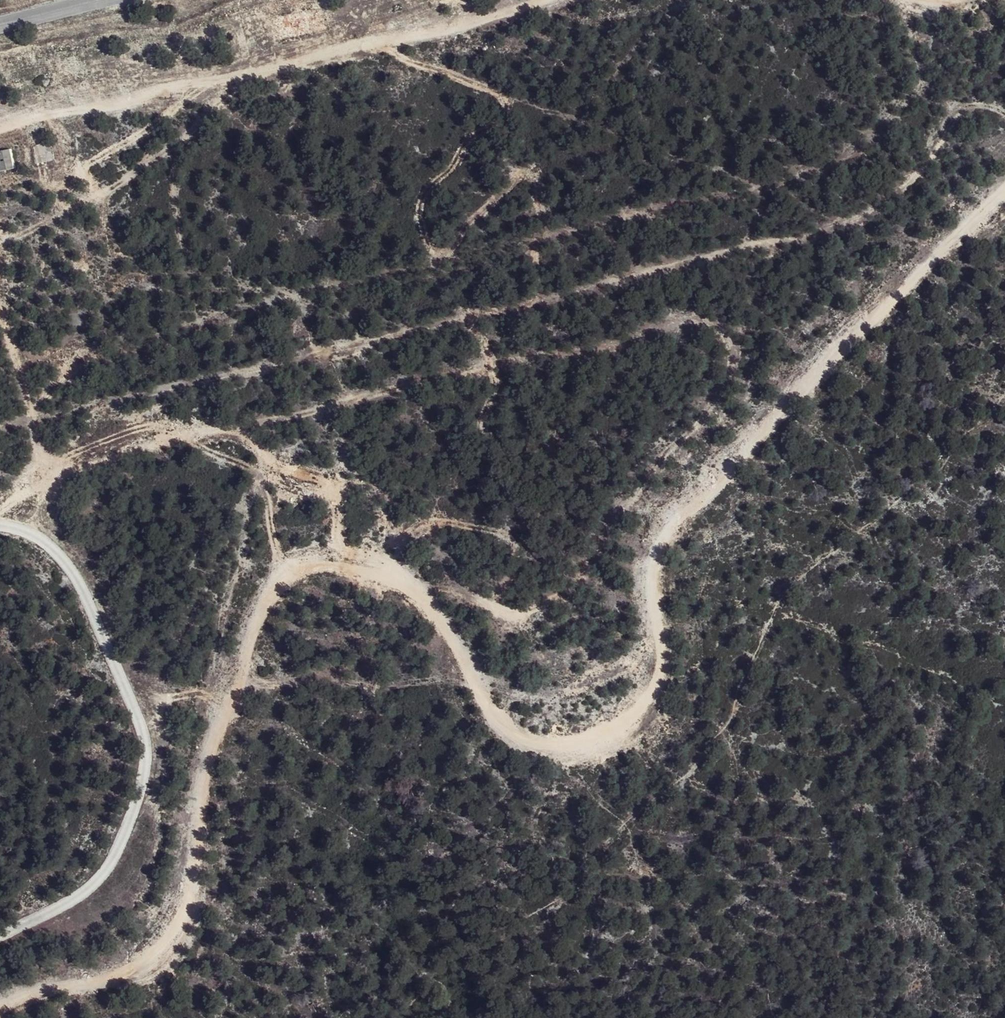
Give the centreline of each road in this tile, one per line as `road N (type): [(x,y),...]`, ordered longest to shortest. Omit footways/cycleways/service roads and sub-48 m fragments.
road 1 (track): [(1004,192),(888,298),(688,503),(652,567),(657,652),(635,708),(606,742),(535,744),(499,722),(425,598),(315,559),(264,618),(174,911),(151,953),(87,980),(24,993),(0,1013)]
road 2 (track): [(0,129),(549,0)]
road 3 (unclassified): [(0,531),(31,528),(93,600),(145,714),(143,803),(87,881),(0,930)]

